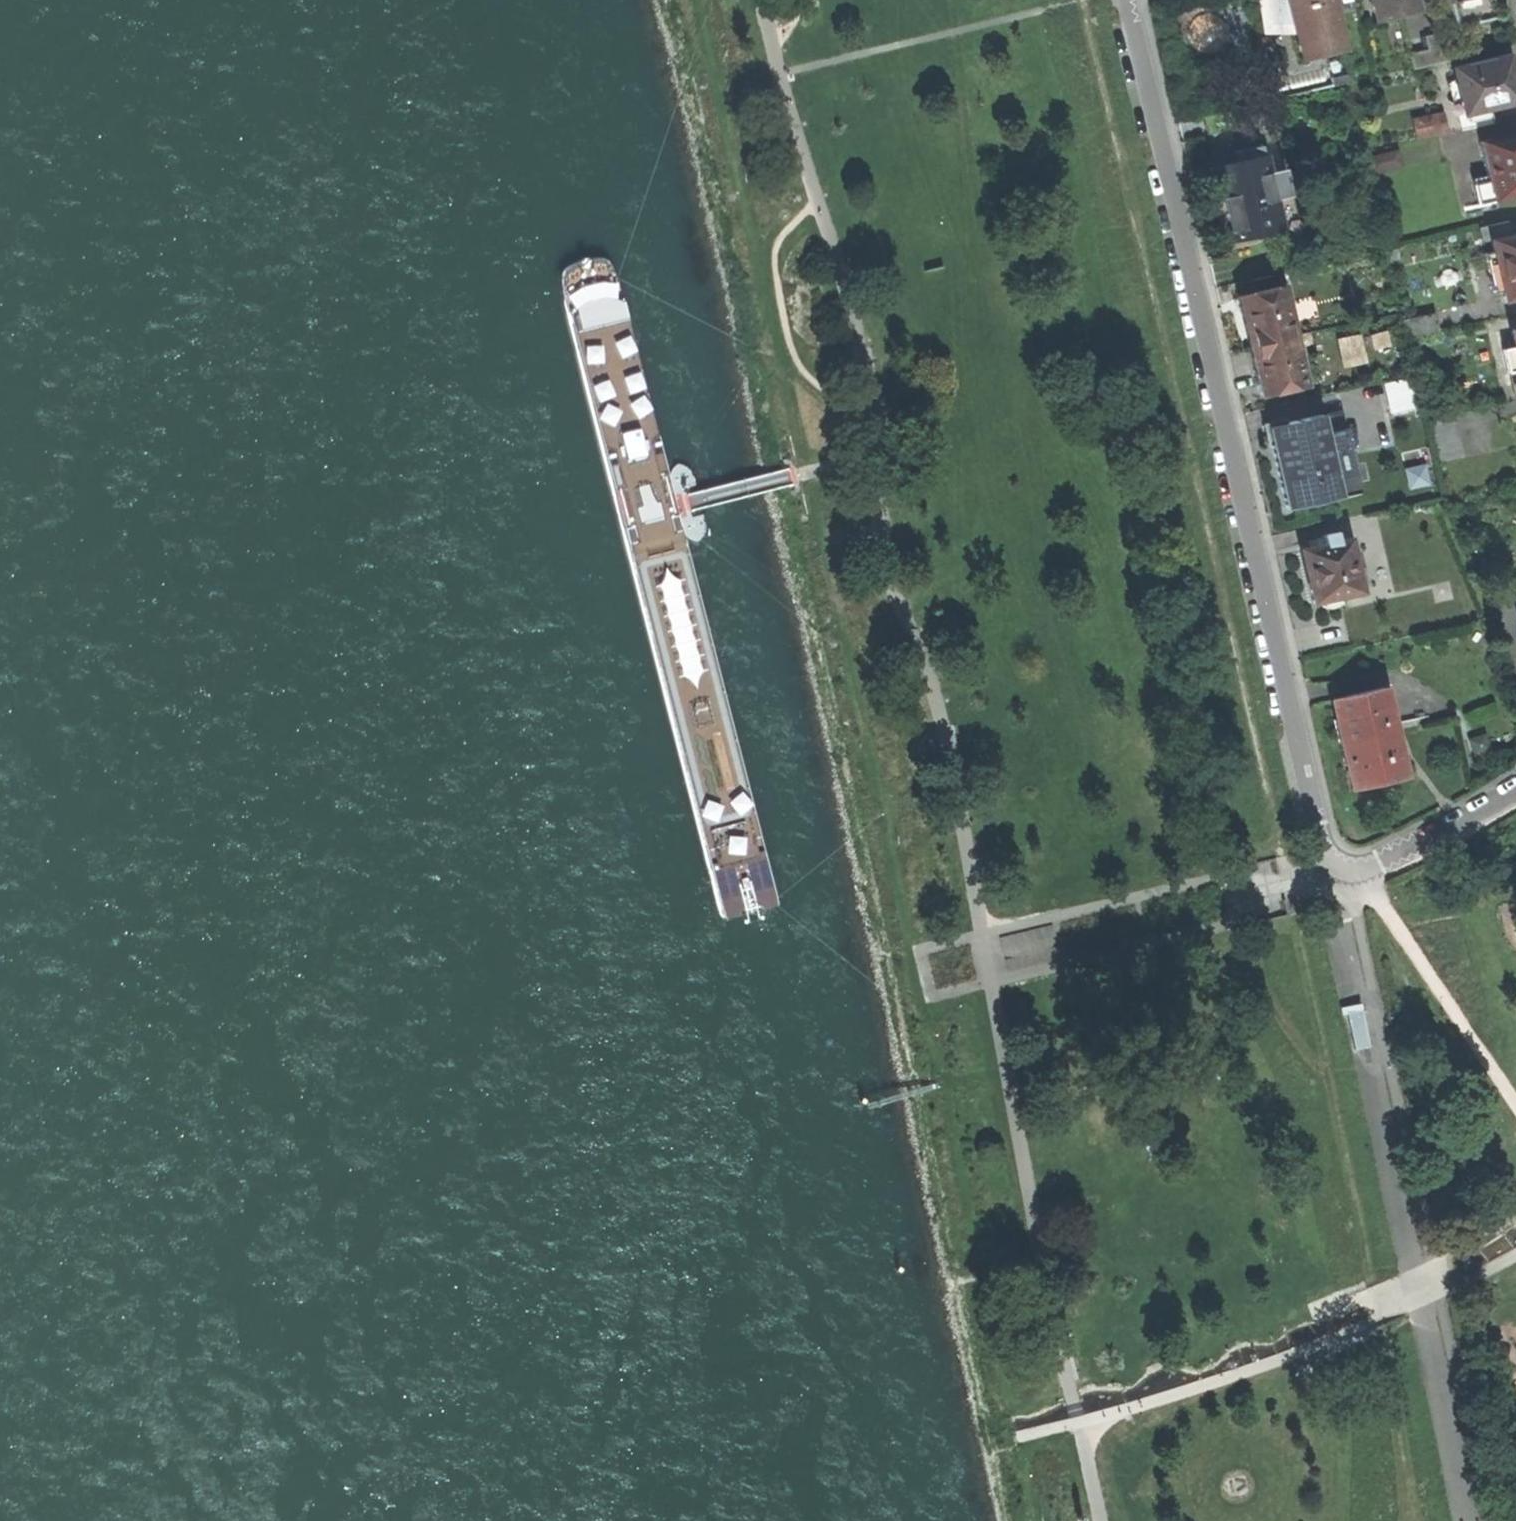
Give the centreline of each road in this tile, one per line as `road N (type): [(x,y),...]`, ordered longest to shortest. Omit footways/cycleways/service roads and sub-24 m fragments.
road 1 (residential): [(1131,0),(1325,851),(1342,867),(1362,870),(1515,784)]

